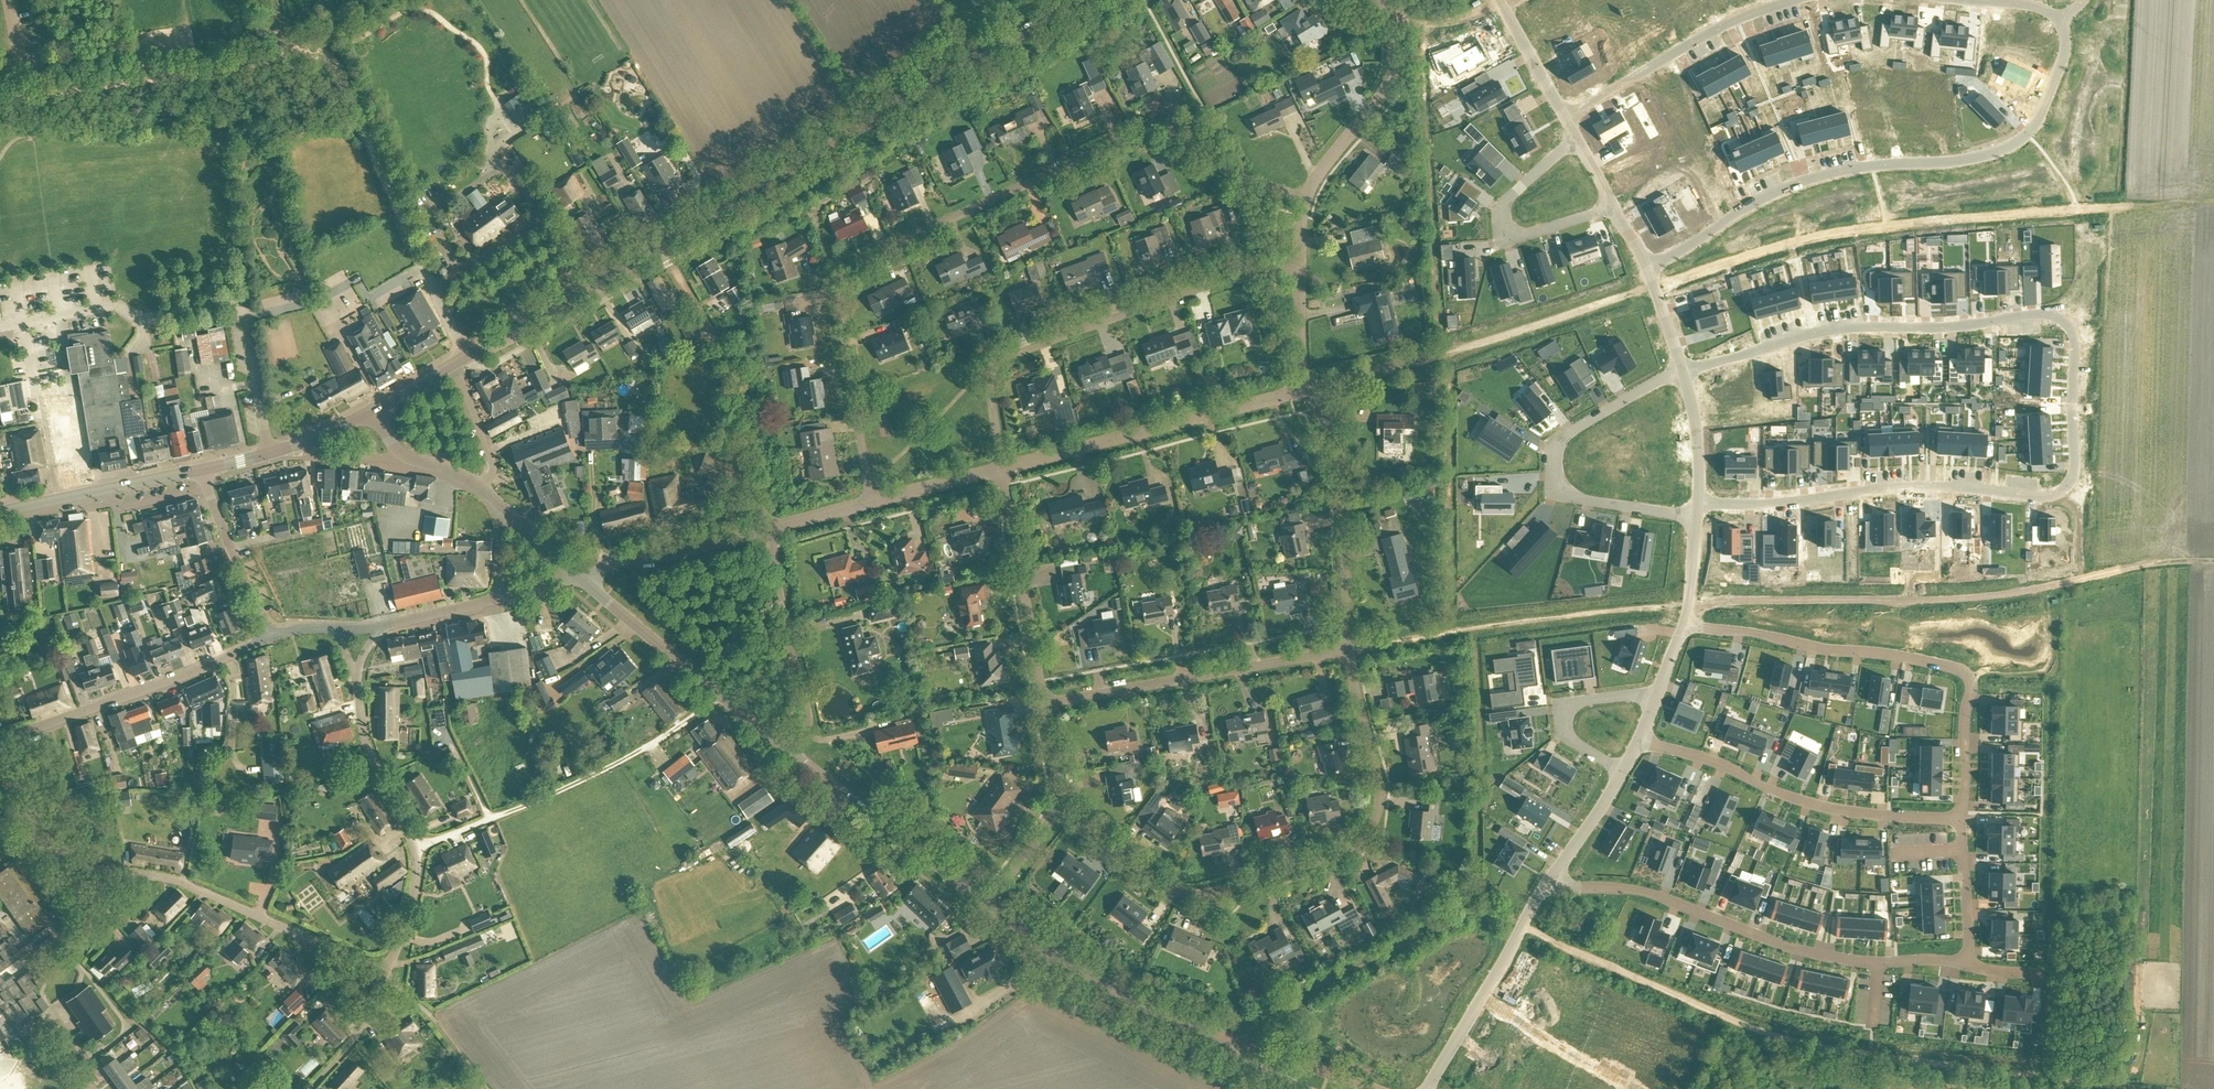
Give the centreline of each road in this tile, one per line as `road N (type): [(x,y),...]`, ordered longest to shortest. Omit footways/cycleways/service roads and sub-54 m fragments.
road 1 (track): [(2139,1088),(1787,1039),(1479,911),(1363,961),(1232,1040)]
road 2 (residential): [(1682,370),(1852,327),(1944,328),(2042,314),(2059,317),(2074,334),(2075,467),(2056,495),(1927,485),(1797,502),(1697,504)]
road 3 (track): [(1305,389),(1825,235),(2213,202)]
road 4 (track): [(1347,648),(1631,609),(1998,596),(2157,563),(2213,560)]
road 5 (residential): [(871,502),(838,301),(844,271),(1147,132),(1177,138),(1232,174),(1307,198)]
road 6 (secondary): [(465,357),(1077,0)]
road 7 (residential): [(1062,806),(1166,885),(1193,894),(1345,853),(1371,830),(1380,794),(1347,648)]
road 8 (residential): [(2059,20),(2063,56),(2038,120),(2014,144),(1964,160),(1872,165),(1804,180),(1647,268)]
road 9 (residential): [(1960,819),(1971,685),(1964,672),(1685,625)]
road 10 (tertiary): [(1369,1088),(1156,1009),(989,903)]
road 11 (residential): [(1002,467),(990,389),(998,362),(1230,277),(1300,269)]
road 12 (residential): [(1553,883),(1652,895),(1836,959),(1965,964)]
road 13 (residential): [(0,326),(98,306),(142,319),(239,305),(268,453)]
road 14 (track): [(414,849),(596,774),(718,694)]
road 15 (residential): [(1682,370),(1563,435),(1551,466),(1557,485),(1579,500),(1696,518)]
road 16 (residential): [(1960,819),(1810,803),(1644,742)]
road 17 (residential): [(1002,467),(1305,389)]
road 18 (residential): [(385,972),(409,911),(416,866),(370,751),(355,677)]
road 19 (residential): [(1045,703),(1347,648)]
road 20 (track): [(0,101),(255,63),(287,48)]
road 21 (residential): [(0,740),(268,637)]
road 22 (residential): [(385,972),(186,884),(119,871)]
road 23 (residential): [(1347,648),(1343,474),(1305,389)]
road 24 (tertiary): [(792,754),(588,584)]
road 25 (residential): [(1565,118),(1726,25),(1801,0)]
road 26 (residential): [(361,129),(465,357)]
road 27 (tertiary): [(989,903),(792,754)]
road 28 (unclassified): [(1427,1088),(1553,883)]
road 29 (residential): [(1045,703),(1002,467)]
road 30 (residential): [(1613,207),(1529,235),(1503,221),(1507,198),(1577,140)]
road 31 (residential): [(792,754),(808,713),(769,529)]
road 32 (residential): [(1307,198),(1394,73),(1393,21),(1381,0)]
road 33 (secondary): [(0,512),(202,470)]
road 34 (residential): [(588,584),(615,561),(769,529)]
road 35 (residential): [(1656,697),(1580,700),(1560,715),(1565,737),(1621,772)]
road 36 (residential): [(268,637),(202,470)]
road 37 (track): [(488,1088),(385,972)]
road 38 (residential): [(1965,964),(1960,819)]
road 39 (tertiary): [(483,487),(401,454),(374,410)]
road 40 (residential): [(311,1088),(348,1047),(385,972)]
road 41 (unclassified): [(1565,118),(1498,0)]
road 42 (residential): [(871,502),(1002,467)]
road 43 (unclassified): [(1697,504),(1697,440),(1682,370)]
road 44 (residential): [(452,364),(493,463),(483,487)]
road 45 (unclassified): [(1553,883),(1621,772)]
road 46 (track): [(287,48),(331,59),(361,129)]
road 47 (residential): [(989,903),(1062,806)]
road 48 (residential): [(1305,389),(1300,269)]

